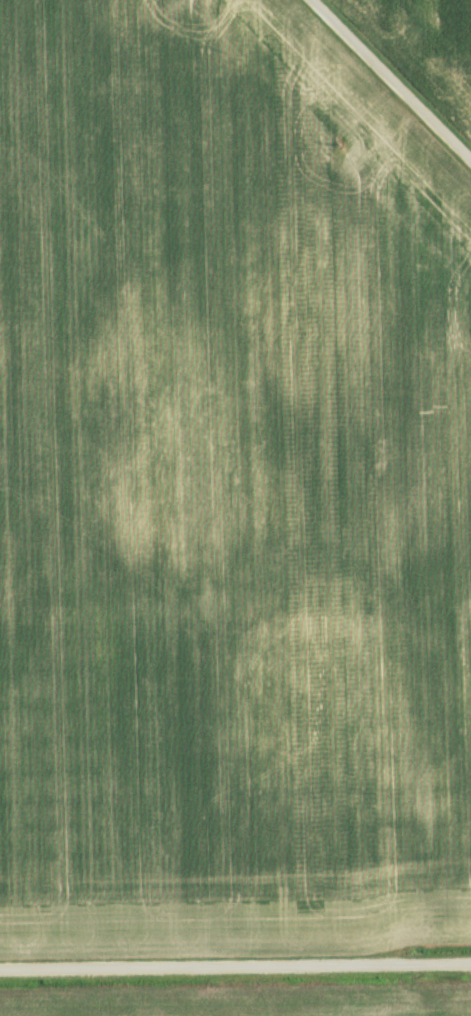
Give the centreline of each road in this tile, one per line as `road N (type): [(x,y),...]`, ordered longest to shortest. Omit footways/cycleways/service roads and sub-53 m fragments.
road 1 (residential): [(0,967),(470,957)]
road 2 (residential): [(315,0),(470,158)]

